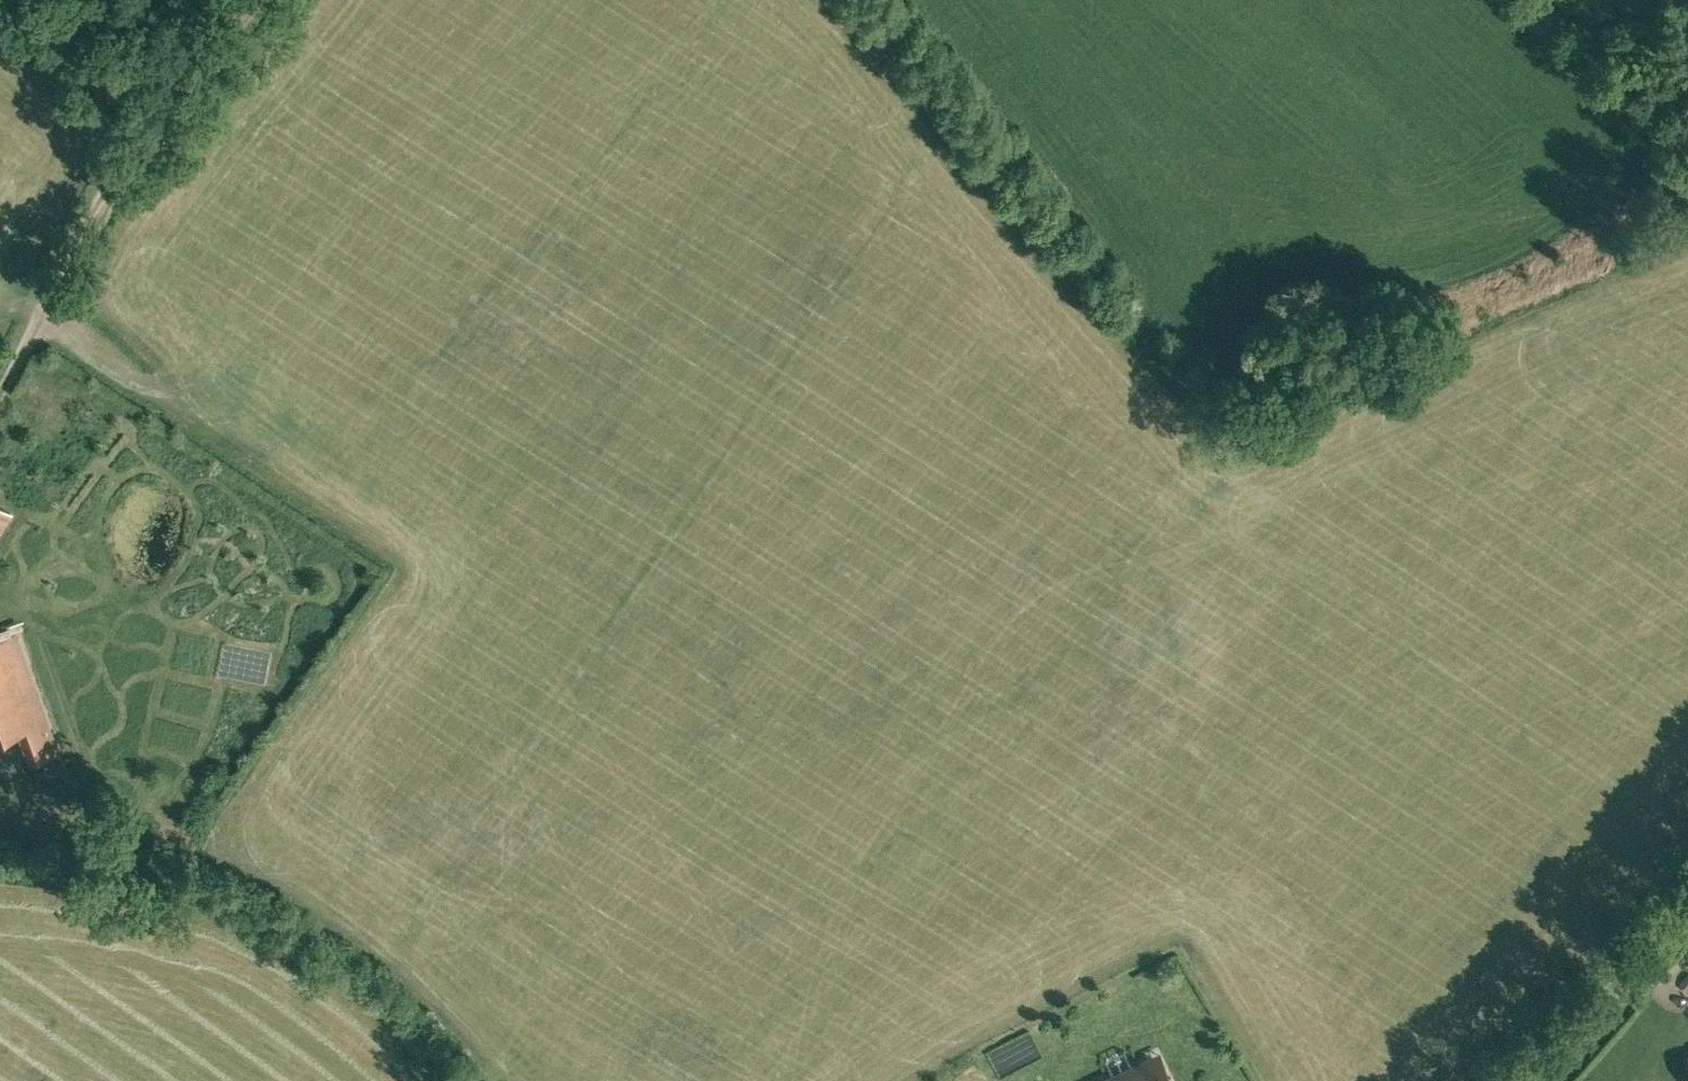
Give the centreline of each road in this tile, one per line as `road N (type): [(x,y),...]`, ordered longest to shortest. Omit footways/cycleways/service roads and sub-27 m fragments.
road 1 (unclassified): [(0,395),(94,206),(251,0)]
road 2 (unclassified): [(1687,152),(1512,0)]
road 3 (unclassified): [(1535,1080),(1687,908)]

